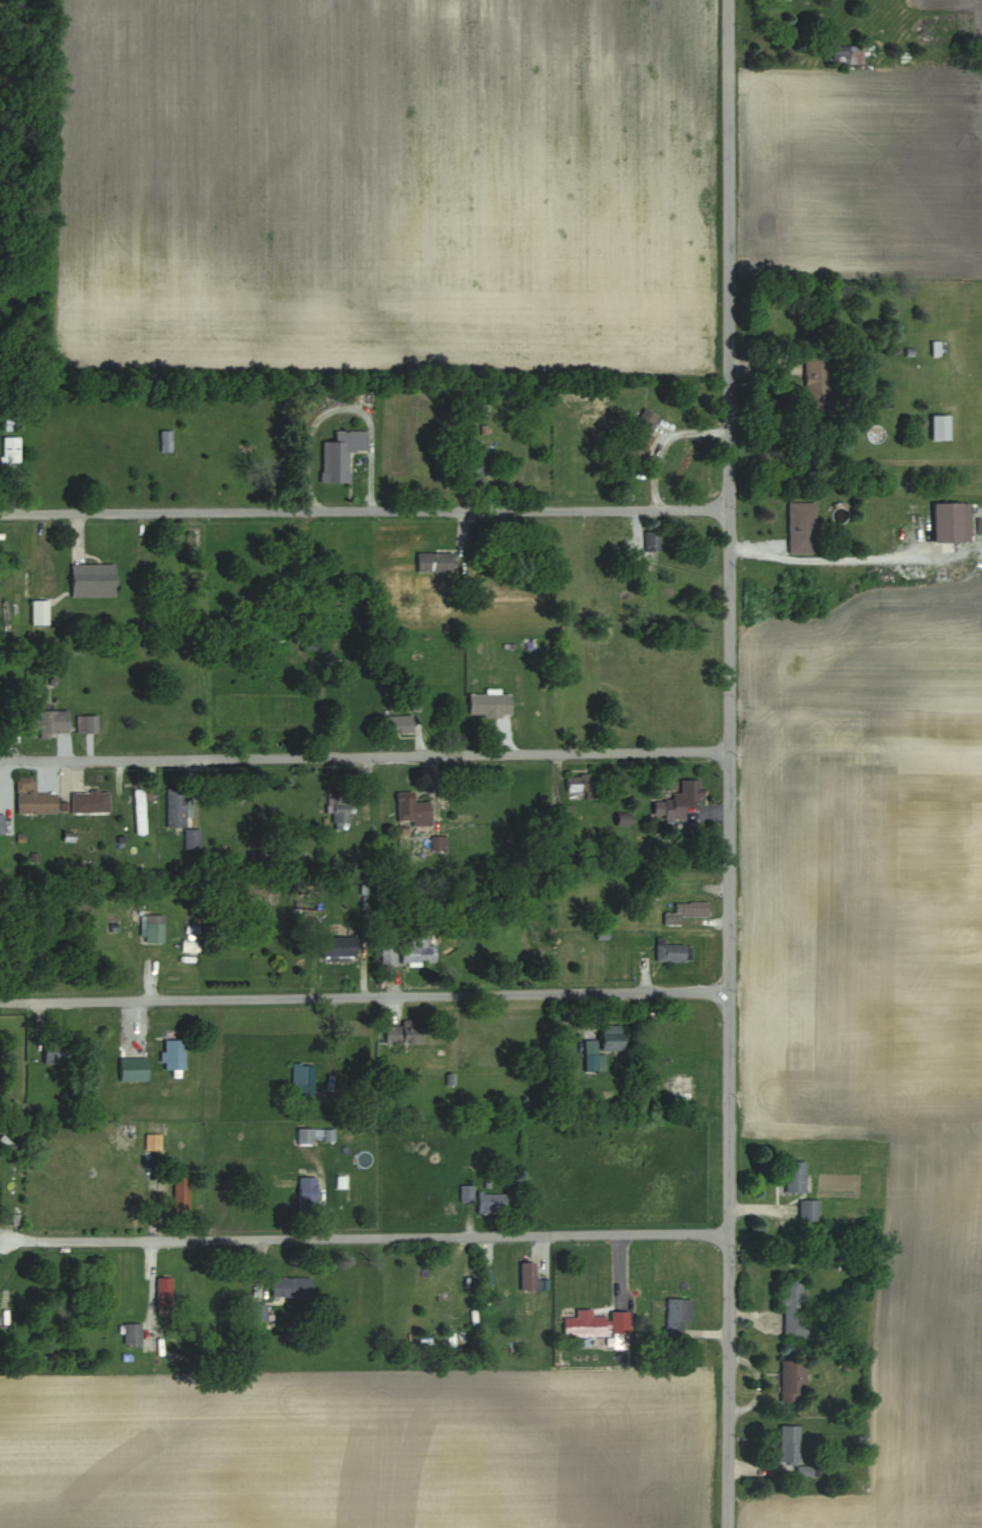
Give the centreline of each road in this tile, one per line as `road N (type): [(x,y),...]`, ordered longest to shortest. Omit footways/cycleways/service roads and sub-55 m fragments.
road 1 (residential): [(729,1527),(728,0)]
road 2 (residential): [(730,749),(0,760)]
road 3 (residential): [(730,991),(0,1002)]
road 4 (residential): [(729,510),(0,512)]
road 5 (residential): [(729,1233),(5,1241)]

